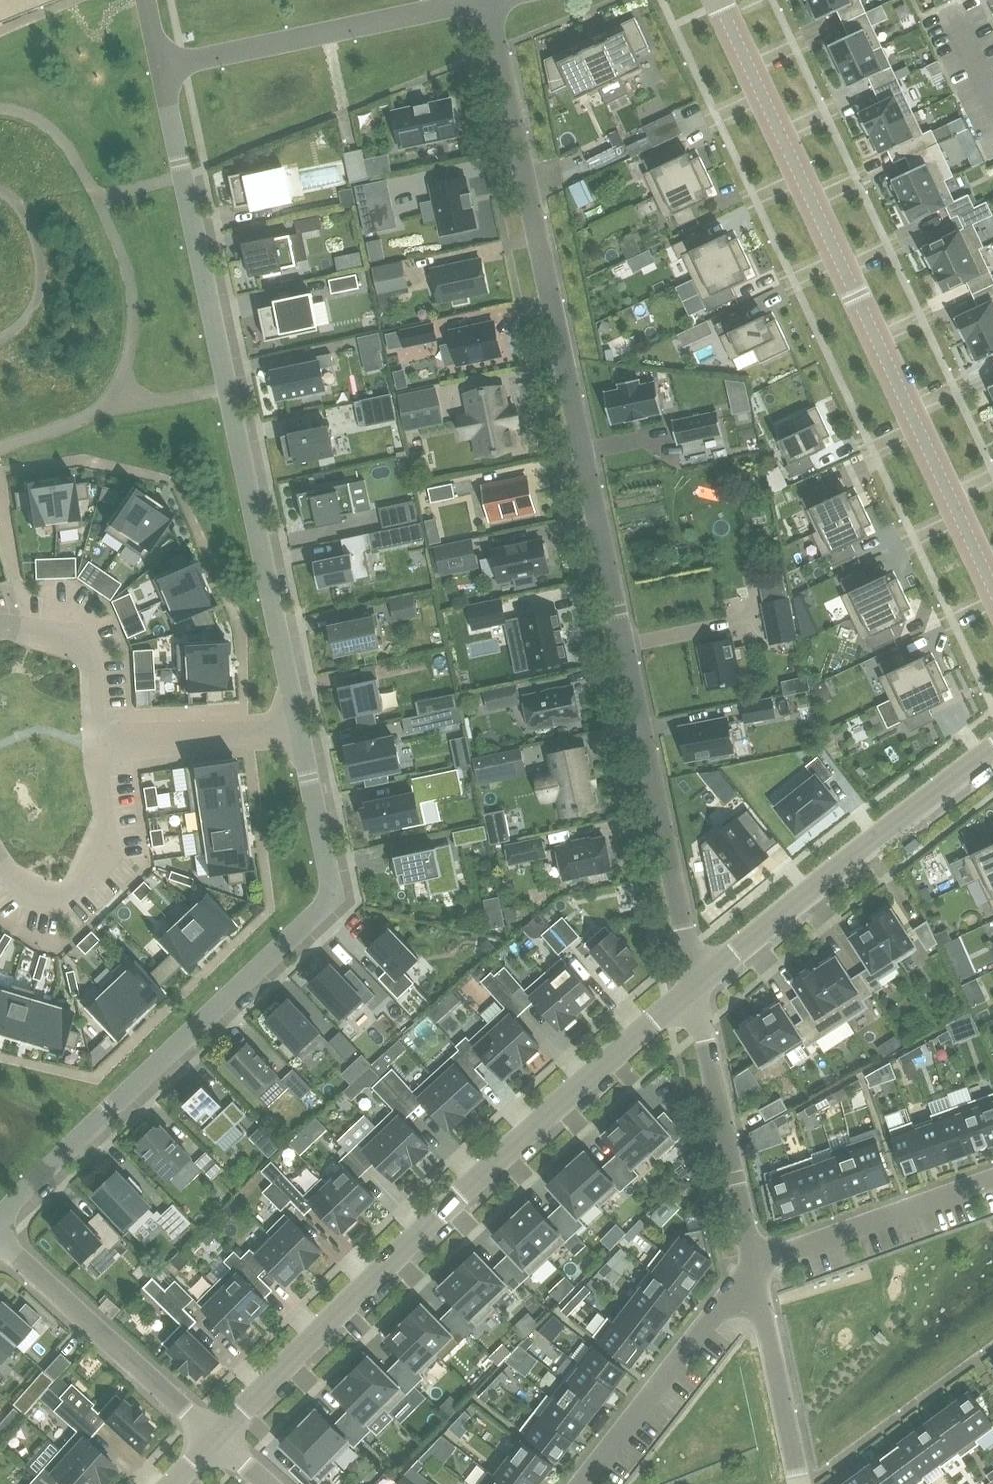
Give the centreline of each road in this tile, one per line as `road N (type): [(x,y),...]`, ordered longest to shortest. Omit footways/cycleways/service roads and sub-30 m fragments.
road 1 (residential): [(482,0),(695,984)]
road 2 (residential): [(299,728),(158,65)]
road 3 (tertiary): [(695,984),(336,1313),(220,1441)]
road 4 (tertiary): [(718,0),(992,584)]
road 5 (residential): [(0,1217),(333,893),(299,728)]
road 6 (tertiary): [(992,750),(695,984)]
road 7 (residential): [(0,1241),(220,1441)]
road 8 (residential): [(158,65),(449,6)]
road 9 (residential): [(695,984),(754,1272)]
road 10 (residential): [(576,1483),(754,1272)]
road 11 (residential): [(754,1272),(779,1254),(992,1178)]
road 12 (residential): [(0,858),(48,897),(69,895),(91,877),(109,830),(97,741)]
road 13 (residential): [(754,1272),(797,1483)]
road 14 (residential): [(299,728),(97,741)]
road 15 (residential): [(97,741),(92,672),(78,647),(19,622),(0,627)]

